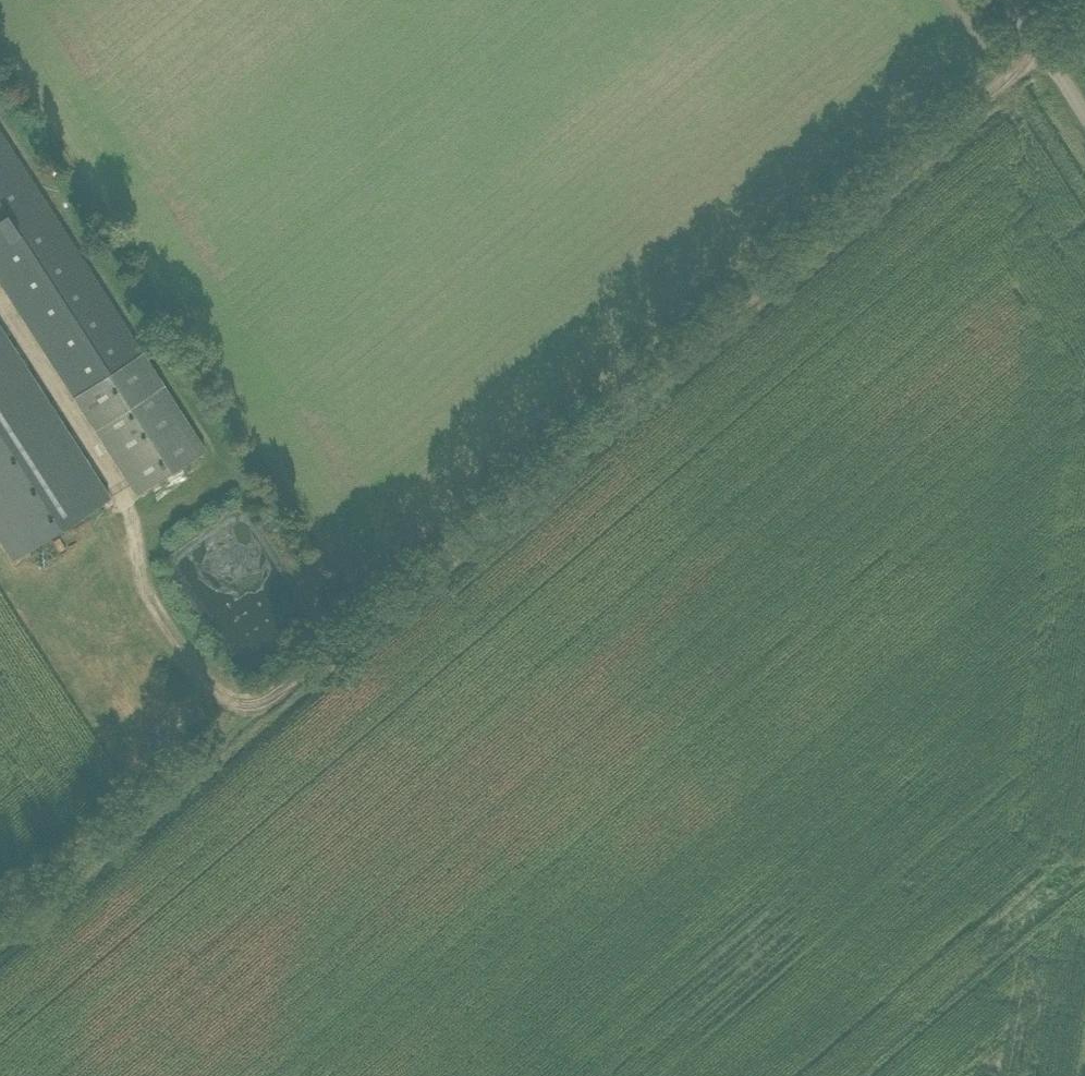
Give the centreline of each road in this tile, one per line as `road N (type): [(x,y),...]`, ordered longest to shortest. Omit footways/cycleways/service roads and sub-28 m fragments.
road 1 (track): [(1084,18),(1040,46),(0,932)]
road 2 (unclassified): [(1084,115),(1010,0)]

